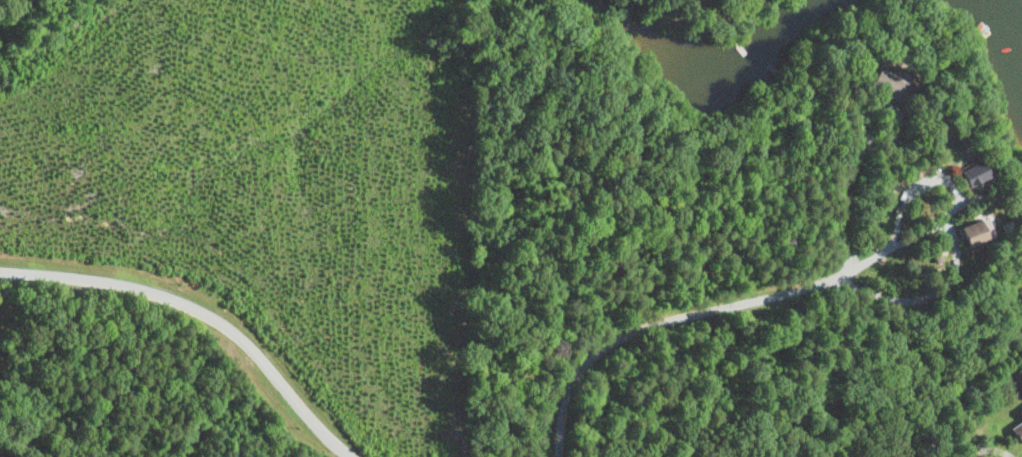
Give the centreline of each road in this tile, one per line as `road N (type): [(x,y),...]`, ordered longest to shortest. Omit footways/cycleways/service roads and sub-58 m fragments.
road 1 (residential): [(555,456),(569,386),(598,348),(819,286),(908,238)]
road 2 (residential): [(345,456),(223,326),(155,295),(0,274)]

